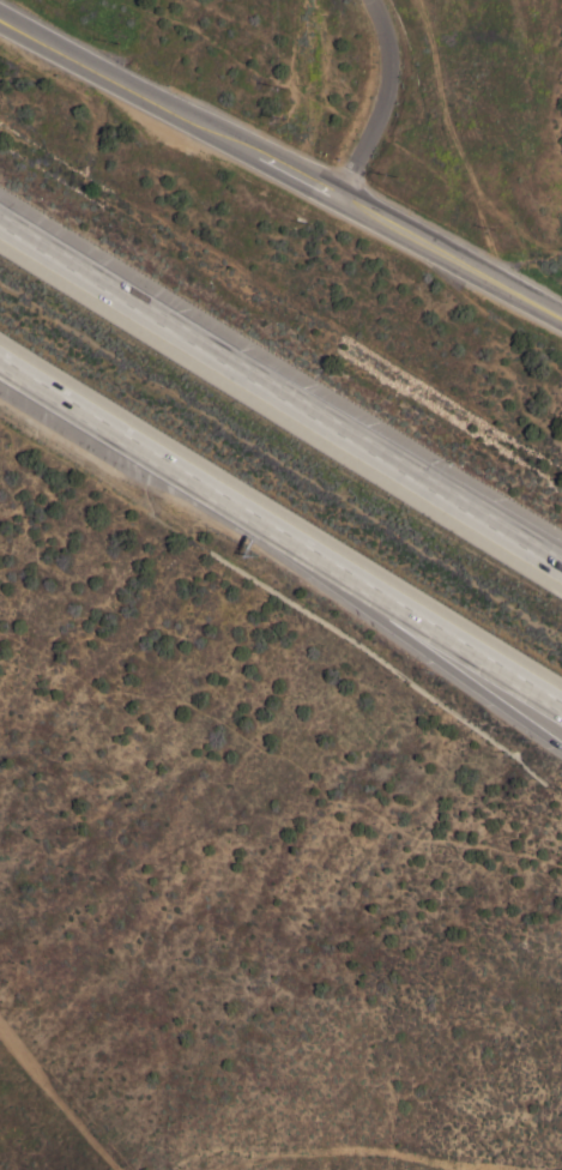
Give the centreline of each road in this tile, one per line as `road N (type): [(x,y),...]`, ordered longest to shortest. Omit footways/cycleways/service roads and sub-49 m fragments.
road 1 (motorway): [(561,557),(0,213)]
road 2 (primary): [(0,20),(561,309)]
road 3 (motorway): [(260,519),(561,735)]
road 4 (motorway): [(260,519),(561,701)]
road 5 (motorway): [(0,353),(260,519)]
road 6 (residential): [(333,192),(385,94),(387,59),(368,0)]

